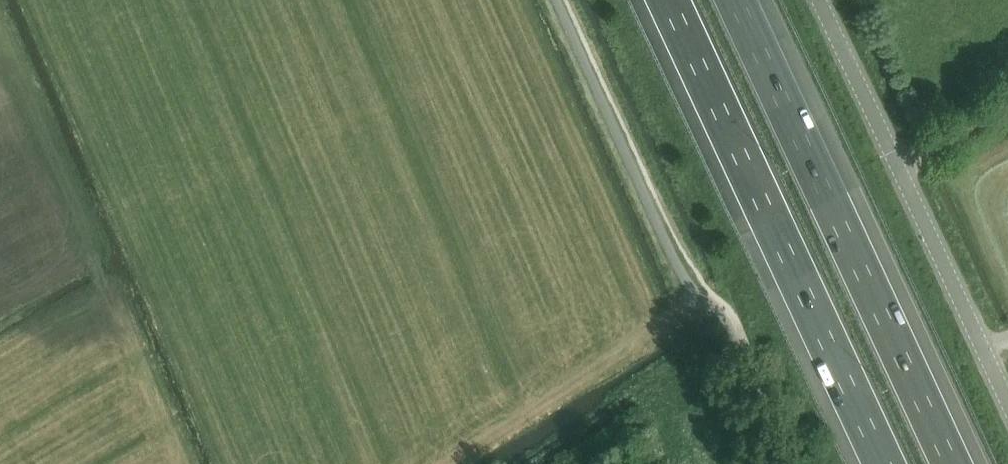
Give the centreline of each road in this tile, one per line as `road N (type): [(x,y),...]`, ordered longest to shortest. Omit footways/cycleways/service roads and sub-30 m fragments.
road 1 (motorway): [(667,0),(884,463)]
road 2 (motorway): [(950,463),(735,0)]
road 3 (unclassified): [(1007,406),(818,0)]
road 4 (residential): [(792,463),(728,318),(694,296)]

